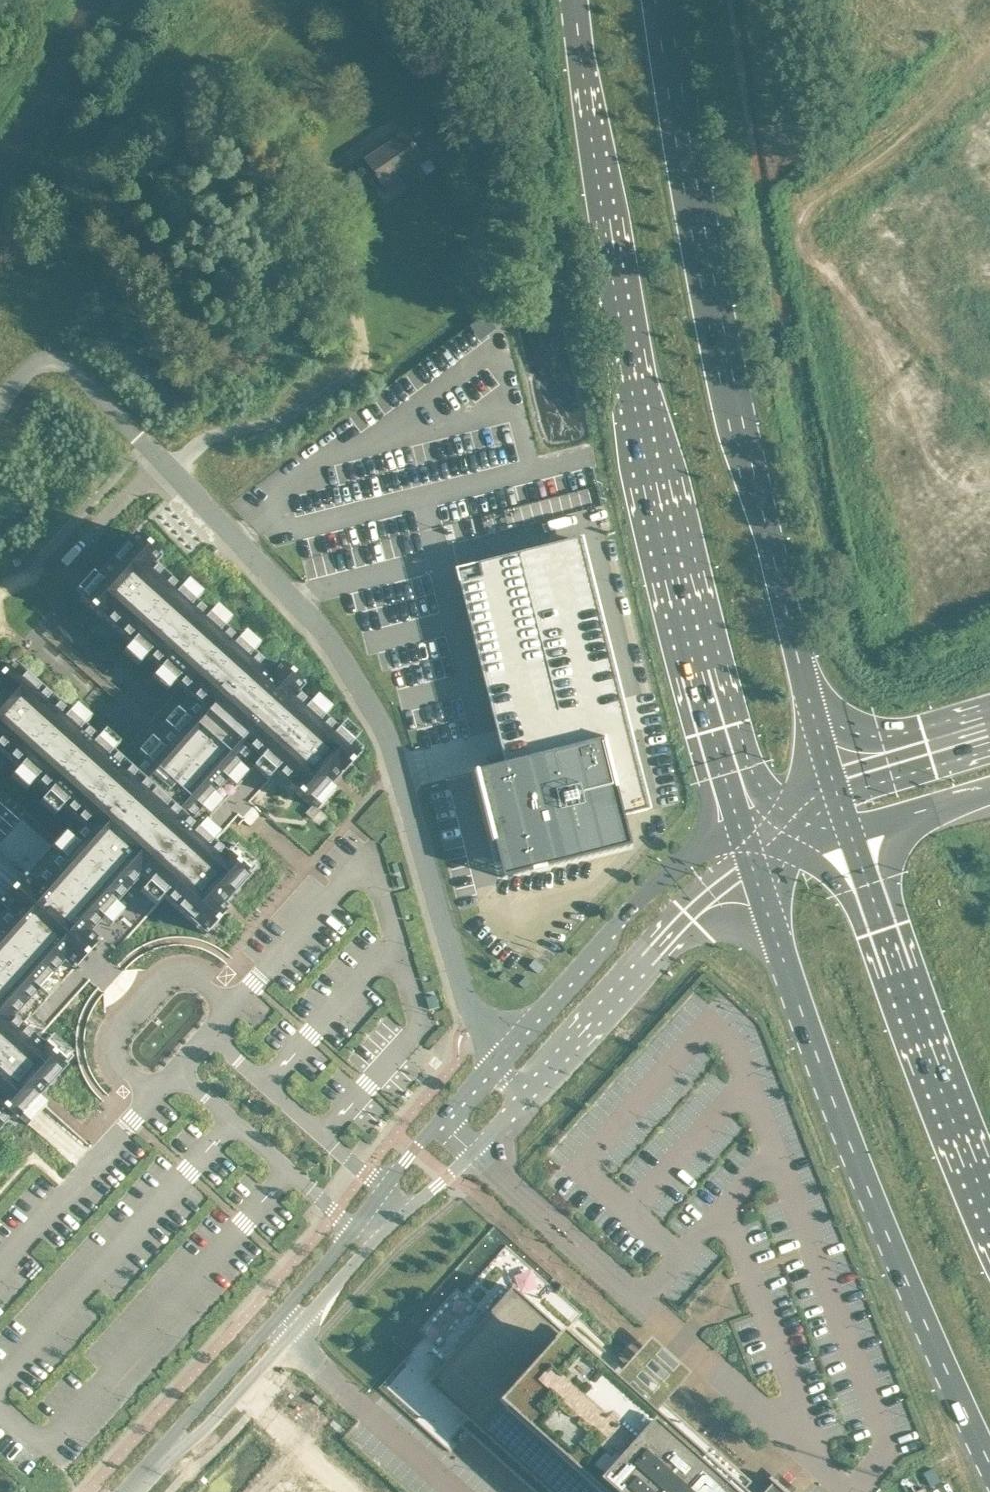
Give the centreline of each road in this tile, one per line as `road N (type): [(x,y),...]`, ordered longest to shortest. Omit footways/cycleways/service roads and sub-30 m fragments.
road 1 (trunk): [(574,0),(643,414),(735,806)]
road 2 (trunk): [(835,775),(765,526),(662,0)]
road 3 (unclassified): [(500,1062),(466,1002),(378,718),(309,617),(138,433)]
road 4 (trunk): [(752,866),(852,1151),(989,1463)]
road 5 (residential): [(167,1449),(197,1434),(372,1244),(476,1148)]
road 6 (residential): [(442,1118),(181,1420),(167,1449)]
road 7 (trunk): [(989,1205),(881,931),(854,832)]
road 8 (residential): [(735,806),(662,873),(500,1062)]
road 9 (residential): [(531,1087),(686,913),(752,866)]
road 10 (motorway): [(989,727),(835,775)]
road 11 (motorway): [(854,832),(989,790)]

